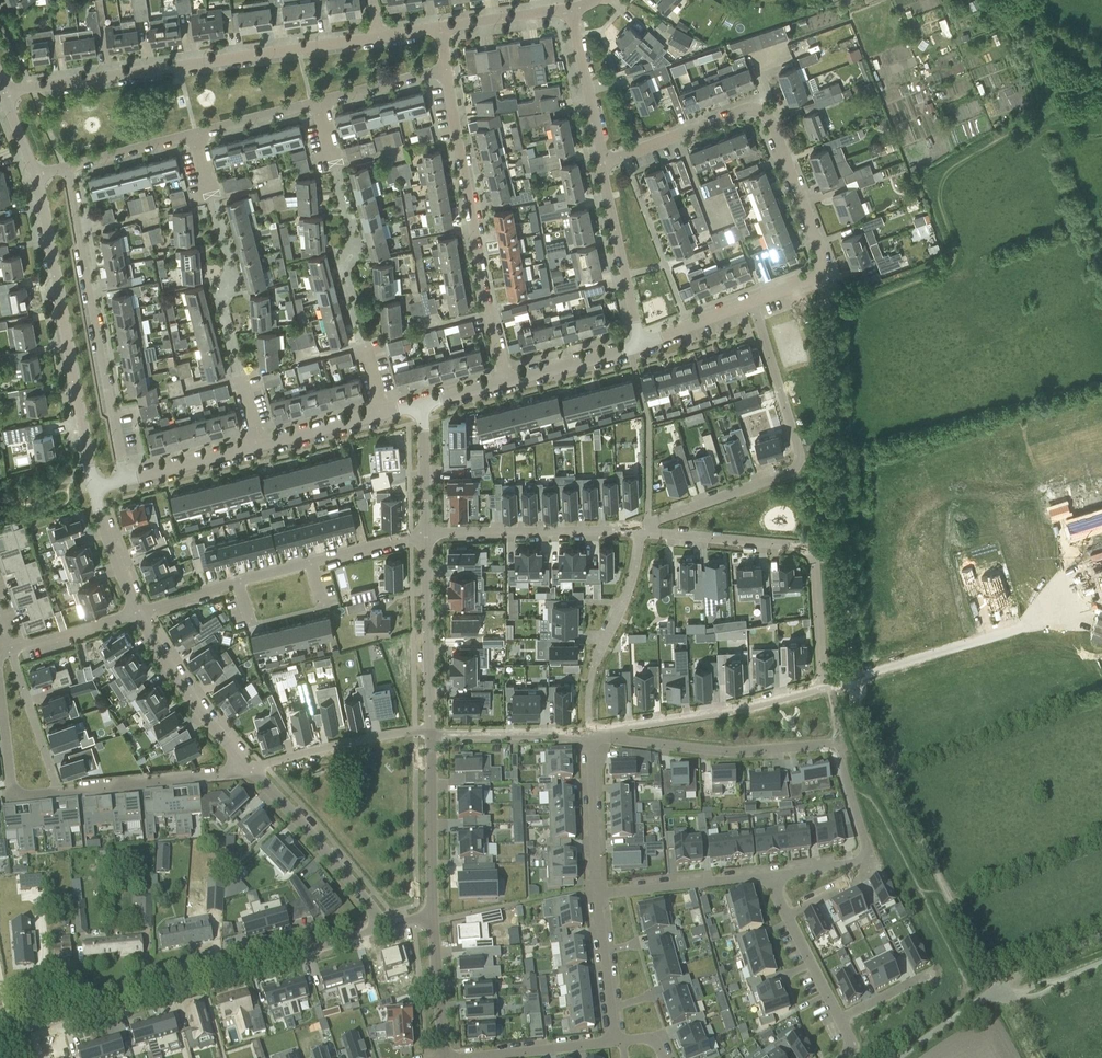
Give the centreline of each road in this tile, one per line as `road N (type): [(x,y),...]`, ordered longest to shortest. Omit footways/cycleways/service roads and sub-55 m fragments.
road 1 (track): [(822,276),(861,726),(1006,995)]
road 2 (residential): [(0,1037),(388,927)]
road 3 (unclassified): [(2,91),(381,39)]
road 4 (residential): [(751,301),(799,459),(792,470),(645,530)]
road 5 (residential): [(98,489),(37,174)]
road 6 (unclassified): [(129,480),(65,167)]
road 7 (unclassified): [(509,379),(487,310),(447,69)]
road 8 (residential): [(645,530),(810,548),(823,686)]
road 9 (residential): [(418,537),(138,615)]
road 10 (unclassified): [(1071,580),(1020,629),(823,686)]
road 11 (unclassified): [(758,111),(768,119),(823,269),(822,276),(751,301)]
road 12 (residential): [(418,537),(645,530)]
road 13 (residential): [(833,749),(735,753),(608,734)]
road 14 (residential): [(823,686),(608,734)]
road 15 (residential): [(645,530),(588,677),(589,734)]
road 16 (residential): [(388,927),(247,769)]
road 17 (residential): [(425,735),(418,537)]
road 18 (residential): [(52,789),(247,769)]
road 19 (residential): [(247,769),(177,684),(138,615)]
road 20 (residential): [(431,918),(425,735)]
road 21 (unclassified): [(640,343),(602,164)]
road 22 (residential): [(11,649),(3,657),(16,791),(52,789)]
road 23 (residential): [(425,735),(247,769)]
road 24 (residential): [(595,895),(770,875)]
road 25 (residential): [(442,1057),(612,1041)]
road 26 (unclassified): [(602,164),(758,111)]
road 27 (residential): [(589,734),(425,735)]
road 28 (residential): [(589,734),(595,895)]
road 29 (residential): [(770,875),(838,1020)]
road 30 (unclassified): [(602,164),(571,10)]
road 31 (residential): [(595,895),(612,1041)]
road 32 (residential): [(11,649),(52,789)]
road 33 (unclassified): [(297,360),(364,343),(384,413)]
road 34 (residential): [(442,1057),(431,918)]
road 35 (unclassified): [(65,167),(199,135)]
road 36 (residential): [(418,537),(422,401)]
road 37 (unclassified): [(509,379),(640,343)]
road 38 (unclassified): [(319,104),(447,69)]
road 39 (unclassified): [(256,447),(384,413)]
road 40 (residential): [(138,615),(98,489)]
road 41 (residential): [(11,649),(138,615)]
road 42 (unclassified): [(892,1057),(975,1002),(1006,995)]
road 43 (unclassified): [(129,480),(256,447)]
road 44 (unclassified): [(442,28),(571,10)]
road 45 (unclassified): [(199,135),(319,104)]

